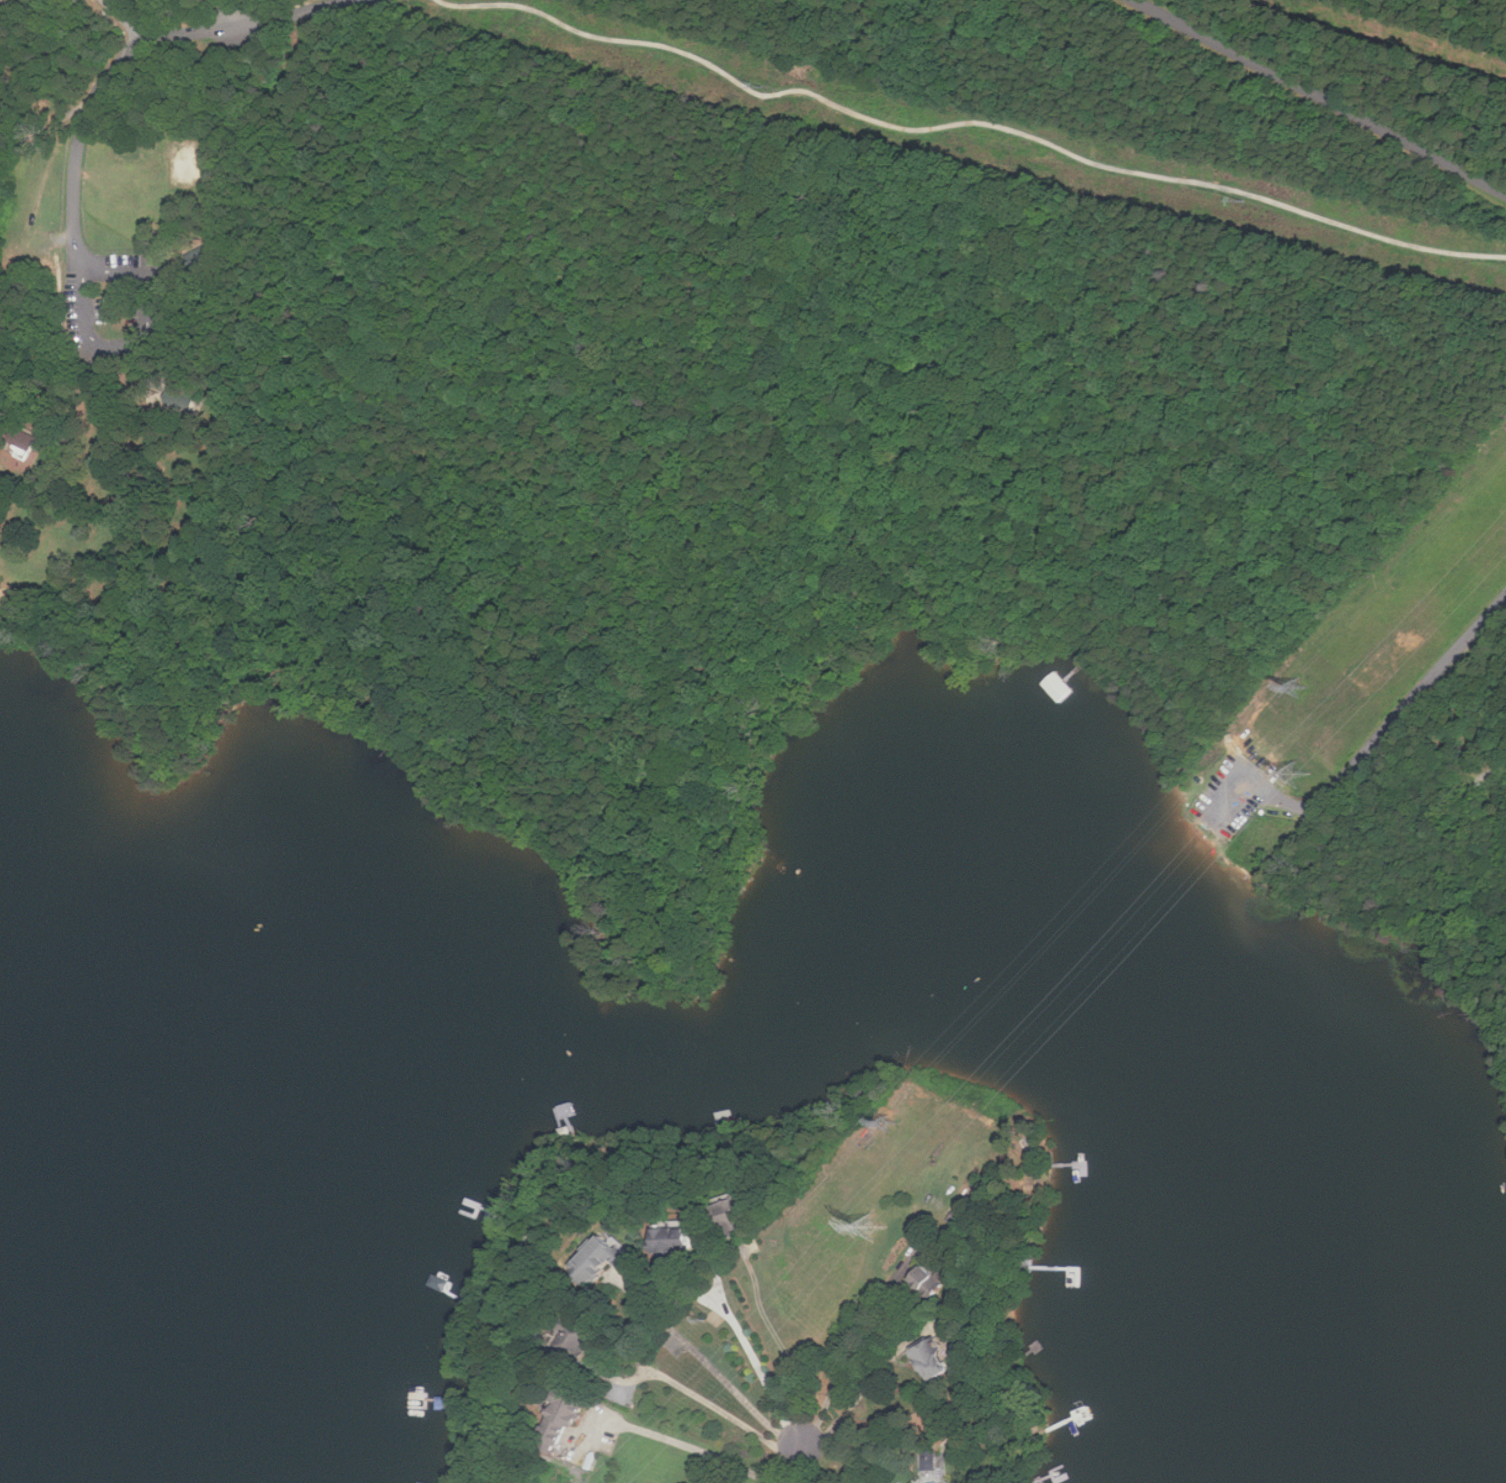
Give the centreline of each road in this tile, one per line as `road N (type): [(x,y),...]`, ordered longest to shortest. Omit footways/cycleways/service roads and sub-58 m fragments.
road 1 (residential): [(1505,196),(1144,0)]
road 2 (residential): [(146,38),(102,86),(81,136),(75,199),(82,254)]
road 3 (residential): [(345,0),(146,38)]
road 4 (residential): [(1505,596),(1376,738)]

